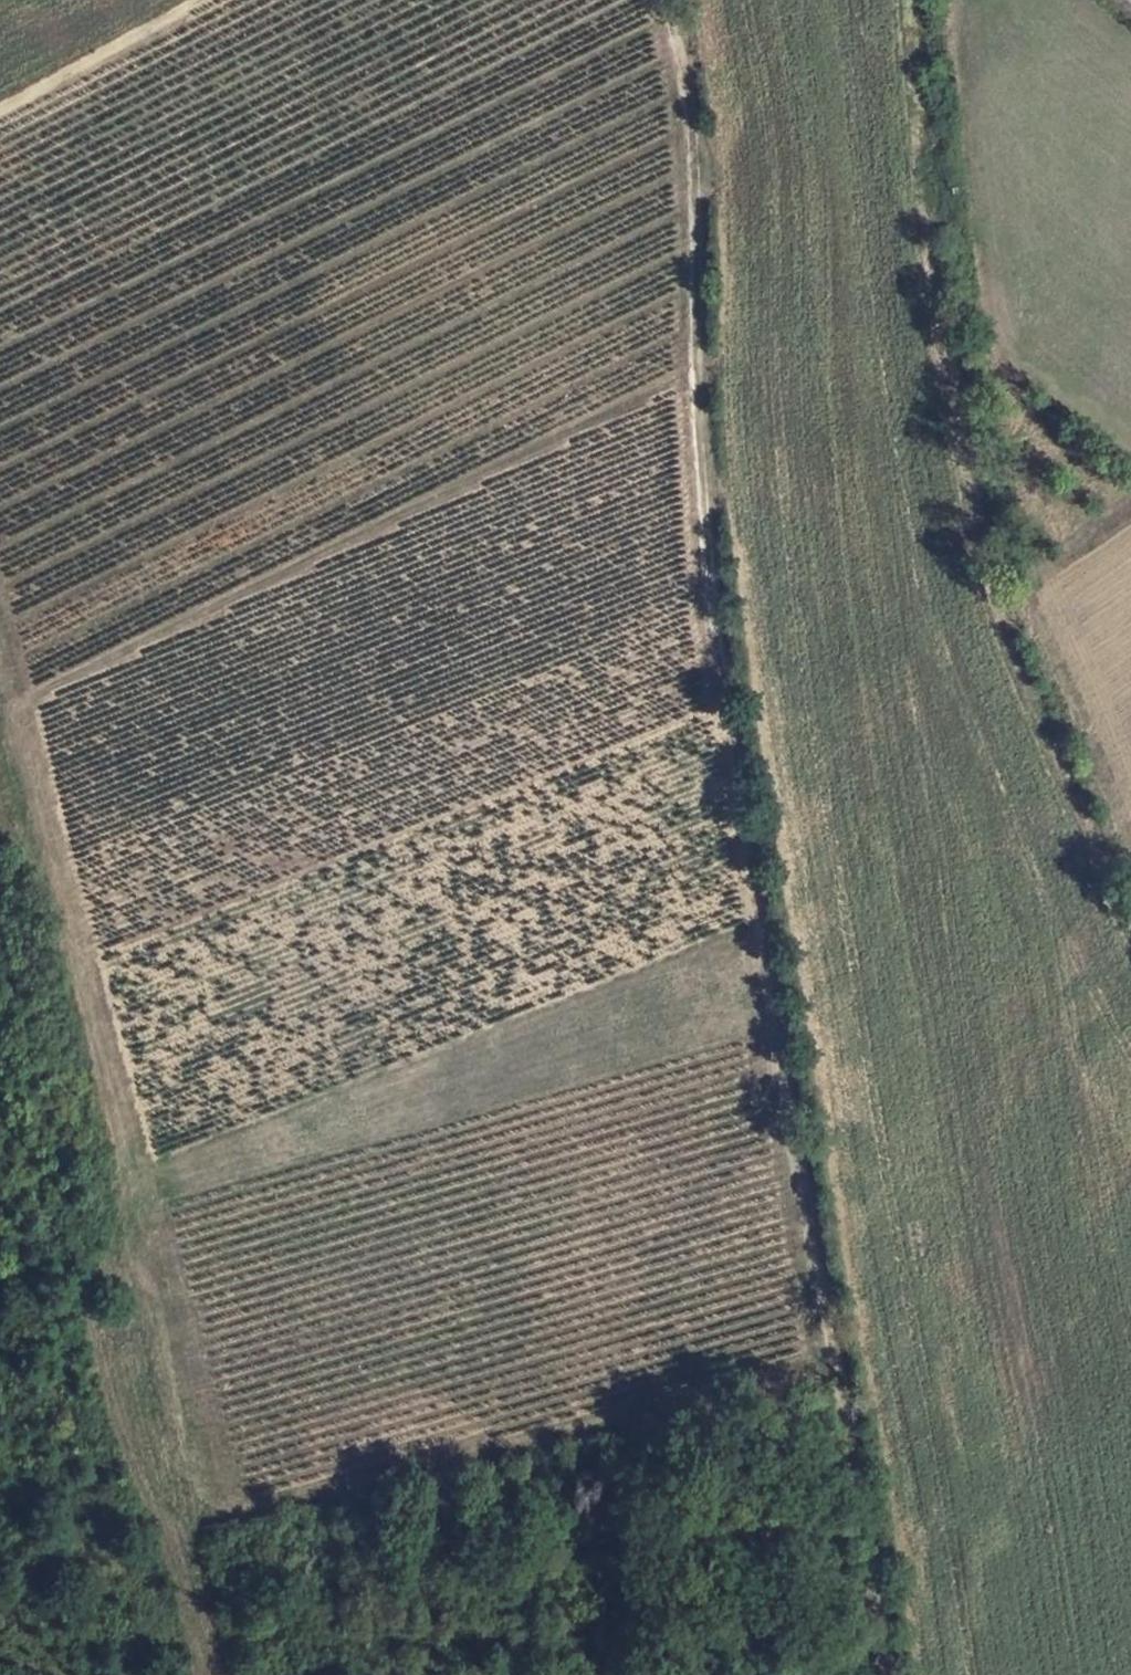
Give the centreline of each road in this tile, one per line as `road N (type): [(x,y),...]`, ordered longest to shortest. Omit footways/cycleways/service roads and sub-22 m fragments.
road 1 (track): [(891,1674),(730,711),(694,337),(694,107),(664,0)]
road 2 (track): [(205,0),(0,113)]

